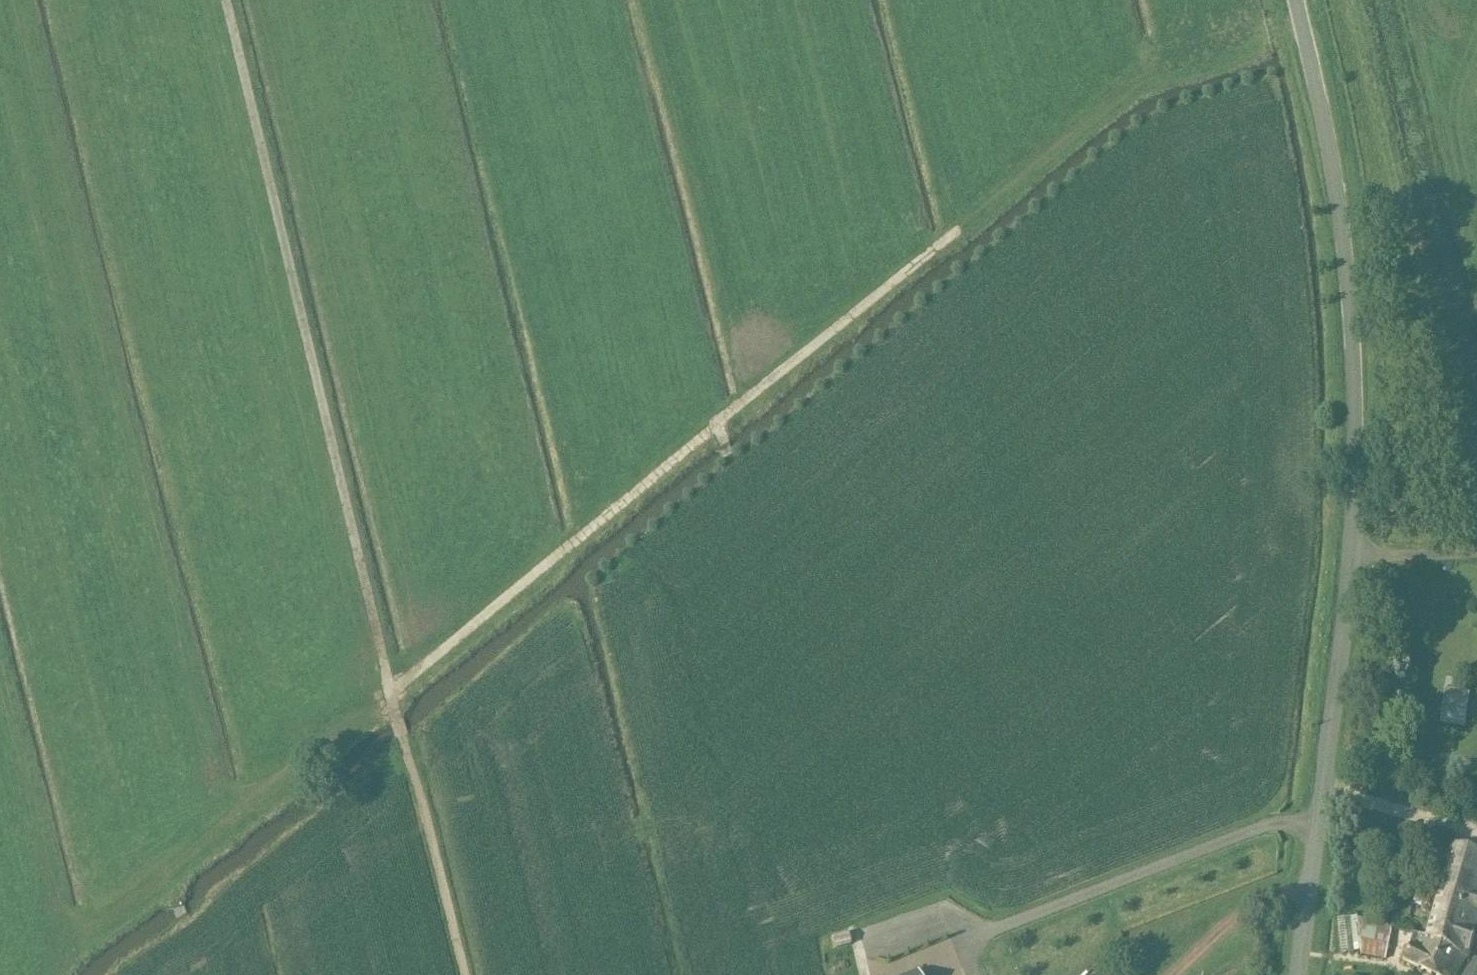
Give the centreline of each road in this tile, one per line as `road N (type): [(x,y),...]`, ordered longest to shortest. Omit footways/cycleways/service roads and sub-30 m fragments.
road 1 (track): [(465,974),(221,0)]
road 2 (unclassified): [(1298,974),(1345,626),(1358,404),(1322,117),(1294,0)]
road 3 (track): [(393,689),(958,232)]

